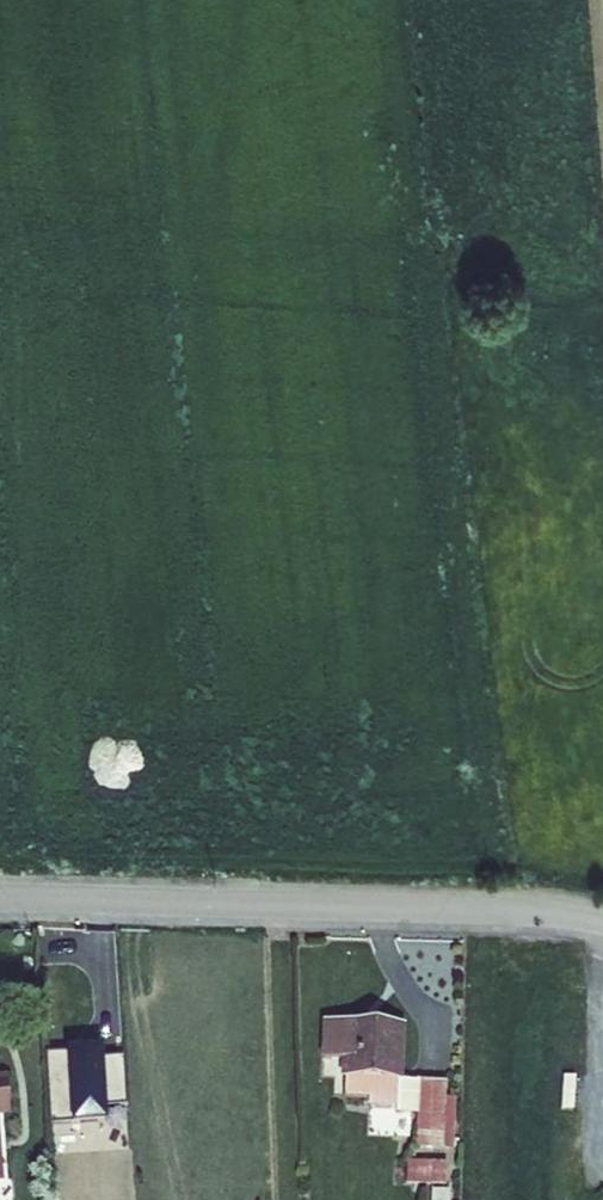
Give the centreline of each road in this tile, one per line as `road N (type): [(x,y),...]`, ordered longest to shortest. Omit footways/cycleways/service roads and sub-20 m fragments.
road 1 (residential): [(602,920),(0,897)]

